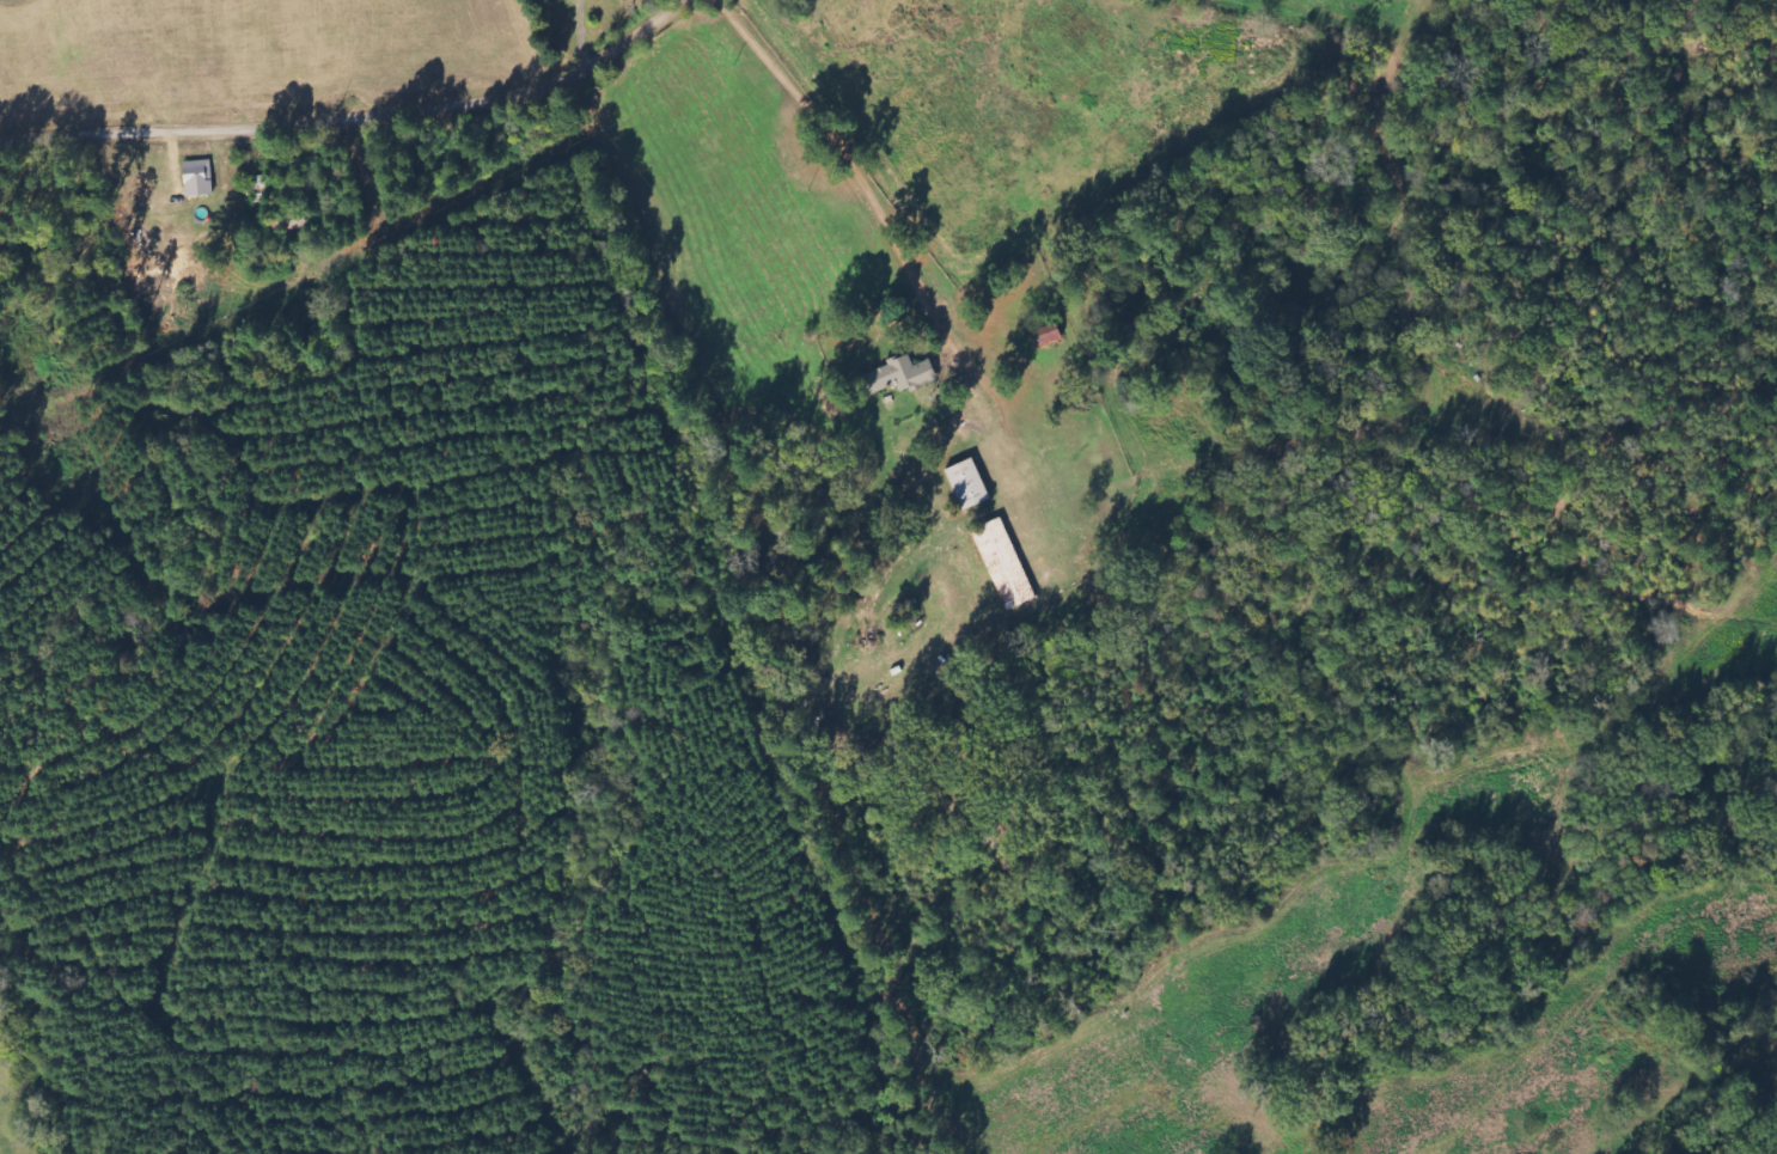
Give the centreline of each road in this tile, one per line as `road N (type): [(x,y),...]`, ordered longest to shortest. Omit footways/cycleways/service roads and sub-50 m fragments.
road 1 (residential): [(0,123),(491,57),(606,0)]
road 2 (residential): [(716,0),(951,311)]

